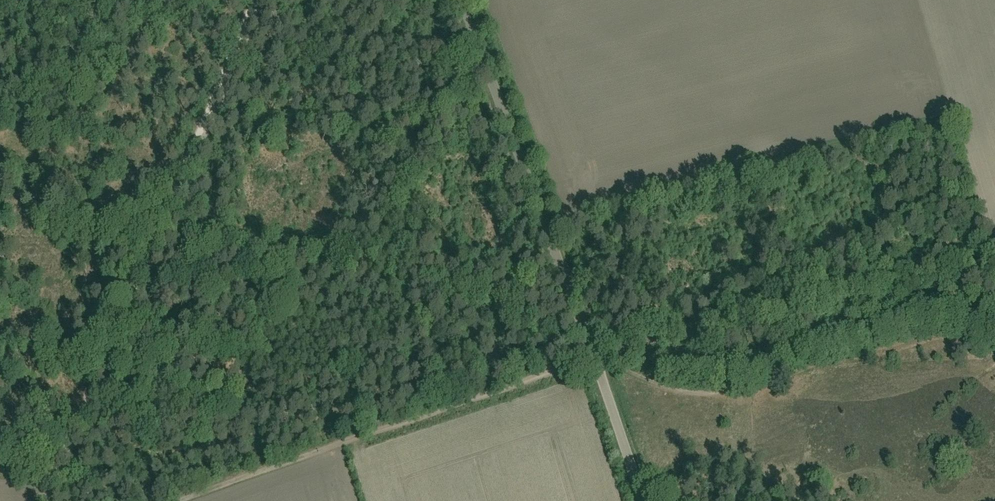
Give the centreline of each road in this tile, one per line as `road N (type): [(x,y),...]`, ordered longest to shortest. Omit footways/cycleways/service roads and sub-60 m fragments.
road 1 (track): [(46,500),(258,0)]
road 2 (unclassified): [(640,500),(461,0)]
road 3 (track): [(181,500),(593,357)]
road 4 (track): [(593,357),(984,257)]

